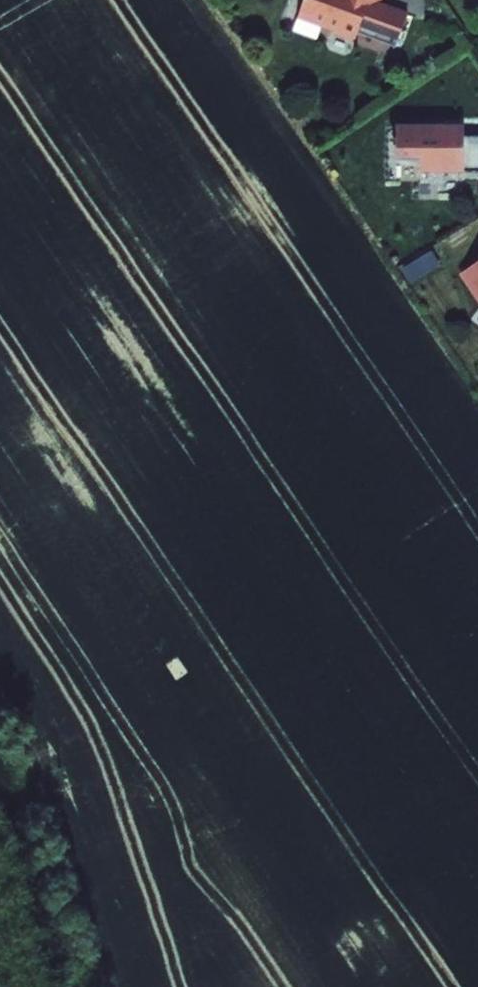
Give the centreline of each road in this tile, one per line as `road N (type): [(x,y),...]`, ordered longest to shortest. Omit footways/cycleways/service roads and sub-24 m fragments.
road 1 (track): [(0,841),(46,986)]

